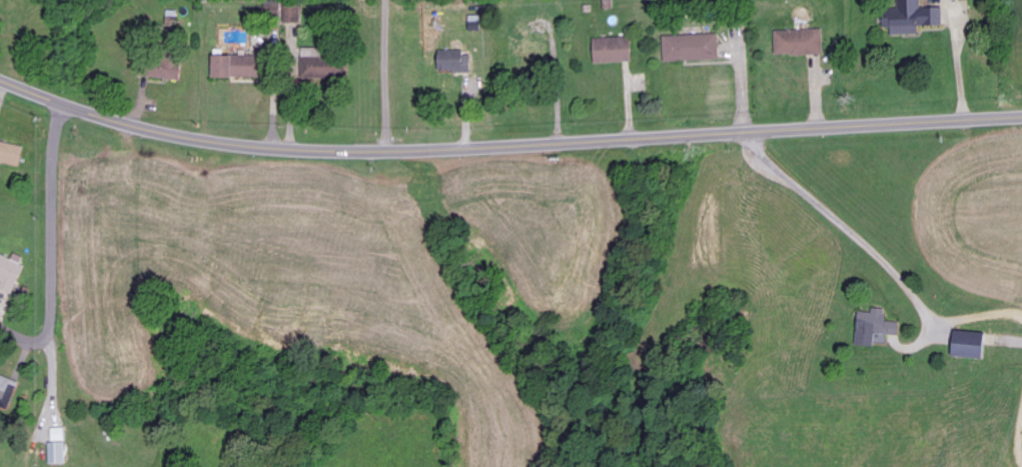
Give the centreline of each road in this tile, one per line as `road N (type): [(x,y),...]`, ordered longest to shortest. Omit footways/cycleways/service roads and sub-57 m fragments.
road 1 (secondary): [(1021,114),(332,148),(185,132),(0,73)]
road 2 (residential): [(19,336),(43,336),(53,322),(55,153),(67,99)]
road 3 (residential): [(756,130),(759,150),(888,263),(926,312)]

